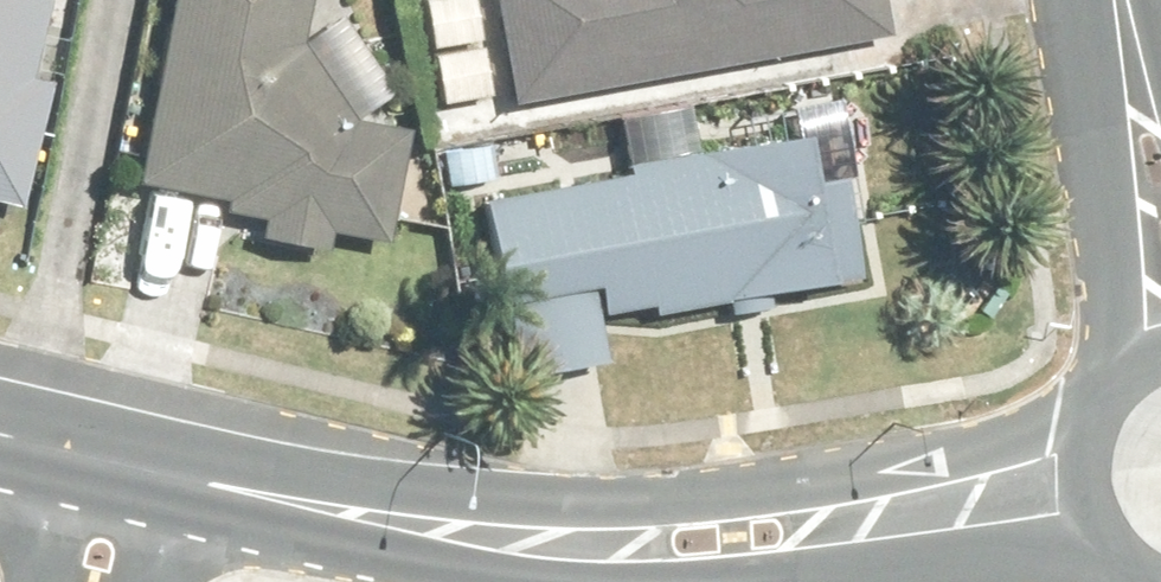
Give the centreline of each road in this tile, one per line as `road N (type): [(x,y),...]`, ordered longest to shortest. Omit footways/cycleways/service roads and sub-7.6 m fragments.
road 1 (tertiary): [(126,467),(410,536),(552,561),(648,564)]
road 2 (tertiary): [(1151,567),(648,564)]
road 3 (tertiary): [(648,564),(1102,431)]
road 4 (tertiary): [(1132,384),(1132,48)]
road 5 (tertiary): [(1151,567),(1120,539),(1101,501),(1102,431)]
road 6 (tertiary): [(0,437),(126,467)]

